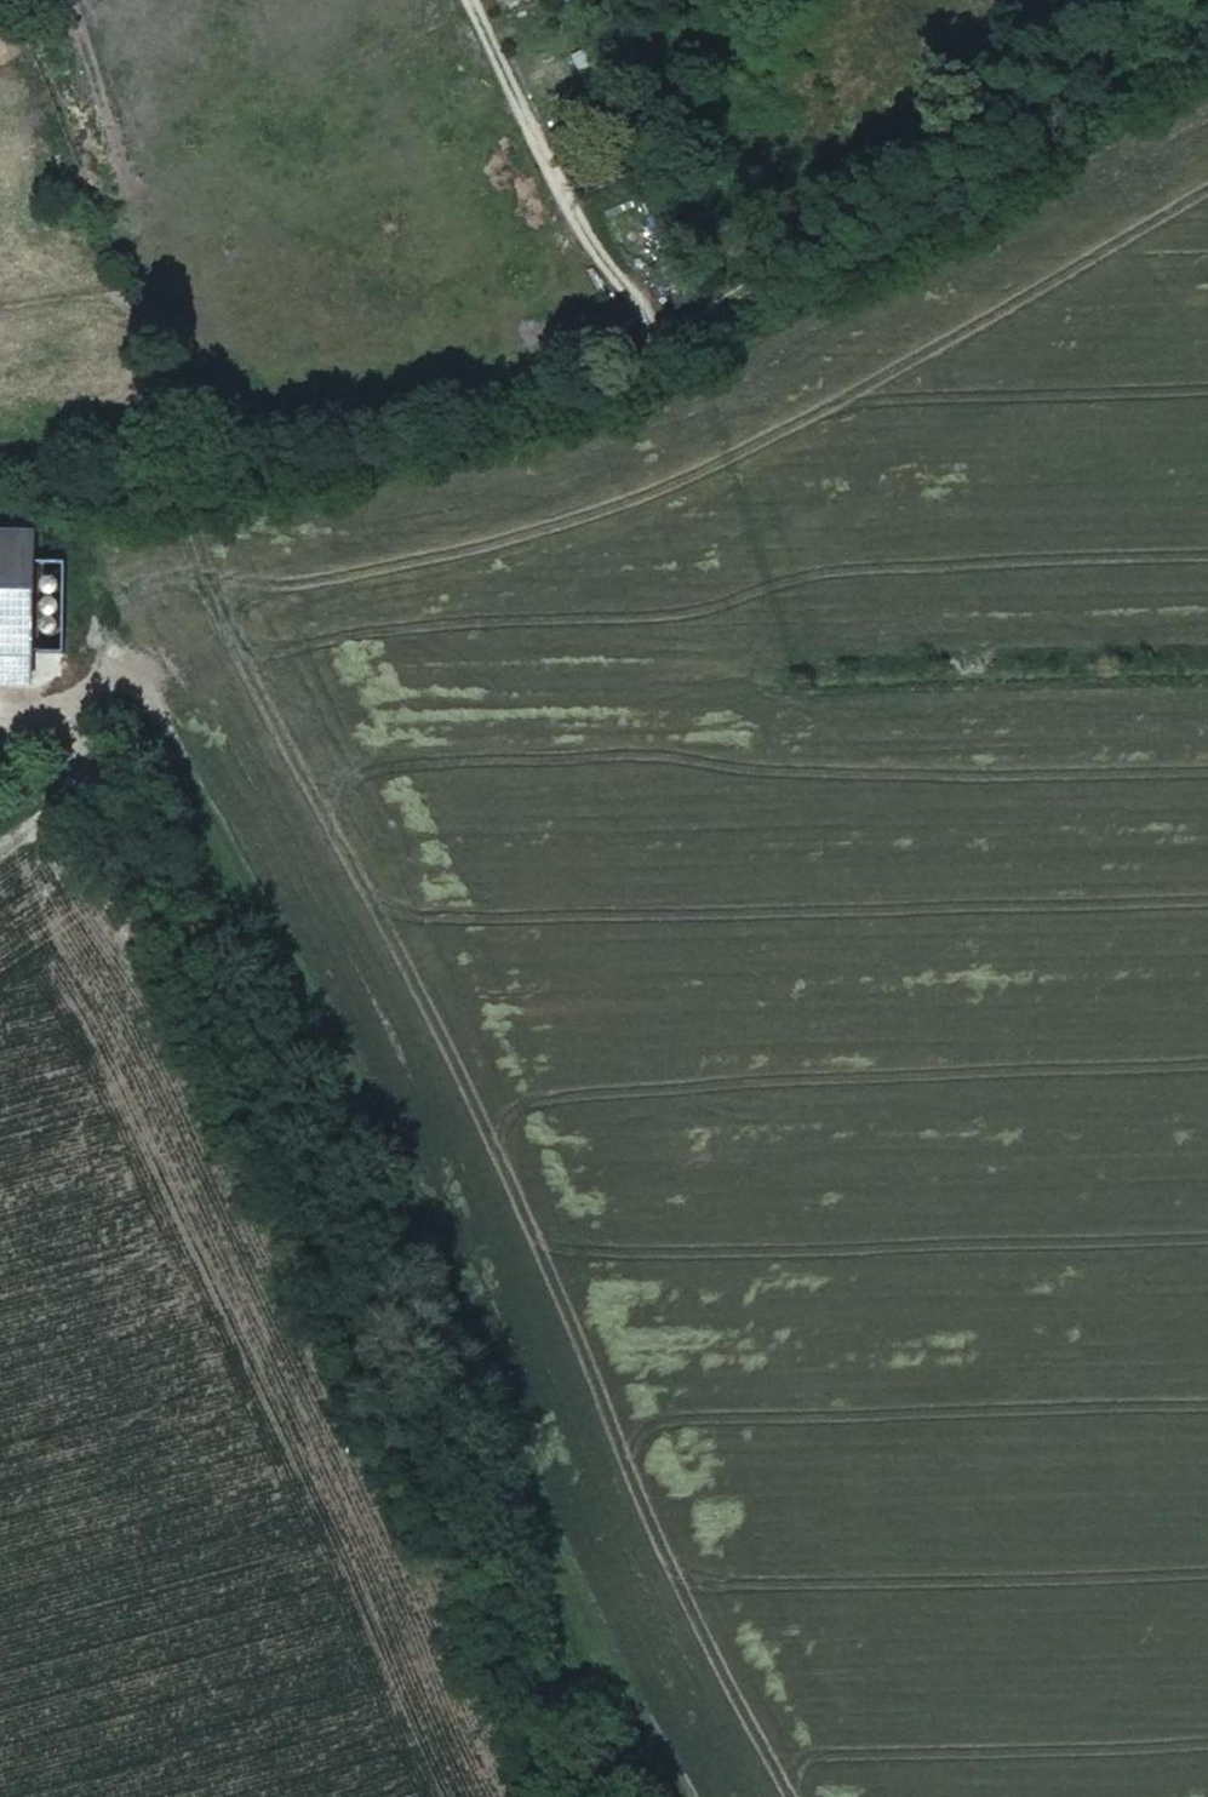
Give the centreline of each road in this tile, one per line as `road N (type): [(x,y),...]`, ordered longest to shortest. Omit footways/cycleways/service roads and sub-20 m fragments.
road 1 (track): [(596,1796),(525,1672),(99,753),(49,728),(0,725)]
road 2 (track): [(1207,35),(830,246),(748,306),(547,405),(445,444),(87,500)]

